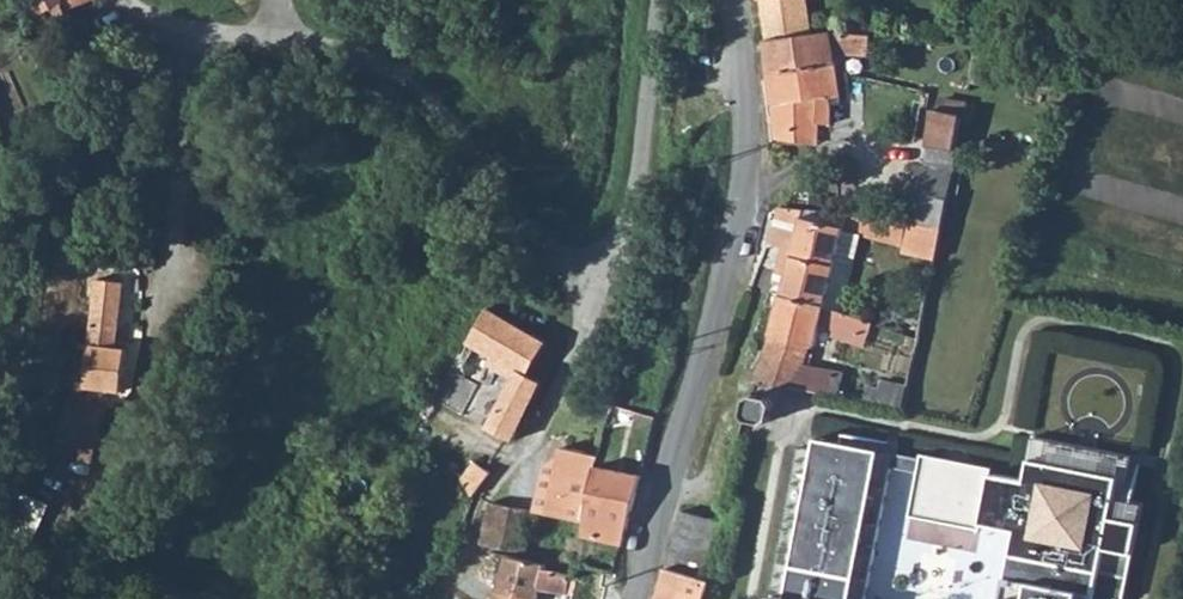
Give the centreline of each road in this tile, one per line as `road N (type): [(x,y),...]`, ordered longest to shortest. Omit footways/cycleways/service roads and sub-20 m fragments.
road 1 (residential): [(639,598),(749,162),(741,0)]
road 2 (residential): [(578,261),(562,257),(437,105),(394,67),(301,40),(210,36),(164,25),(125,0)]
road 3 (residential): [(660,0),(633,198),(610,245),(578,261)]
road 4 (residential): [(578,261),(580,335),(541,422),(480,505)]

